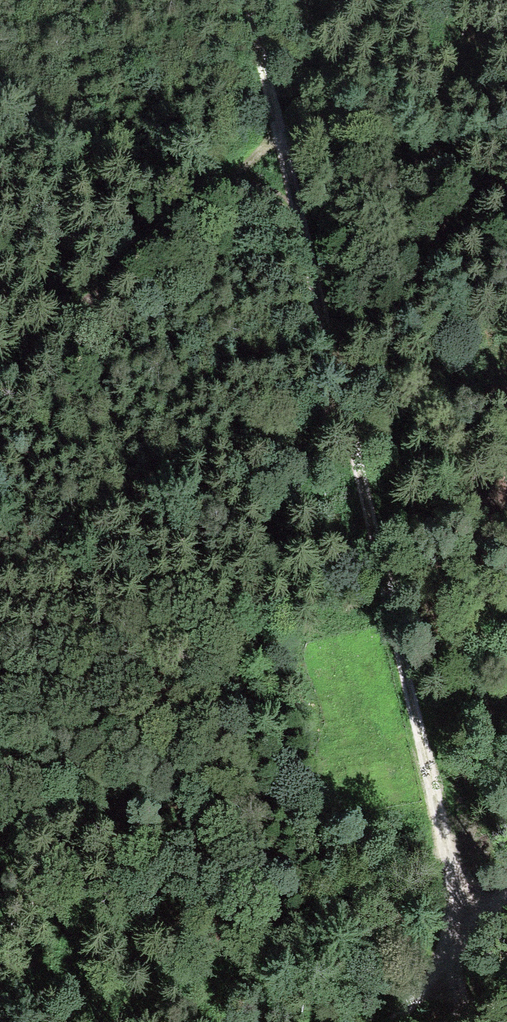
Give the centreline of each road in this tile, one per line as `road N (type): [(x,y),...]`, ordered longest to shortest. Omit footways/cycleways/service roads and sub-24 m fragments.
road 1 (track): [(473,1021),(450,863),(247,0)]
road 2 (track): [(399,0),(278,135),(0,373)]
road 3 (track): [(506,906),(397,1021)]

